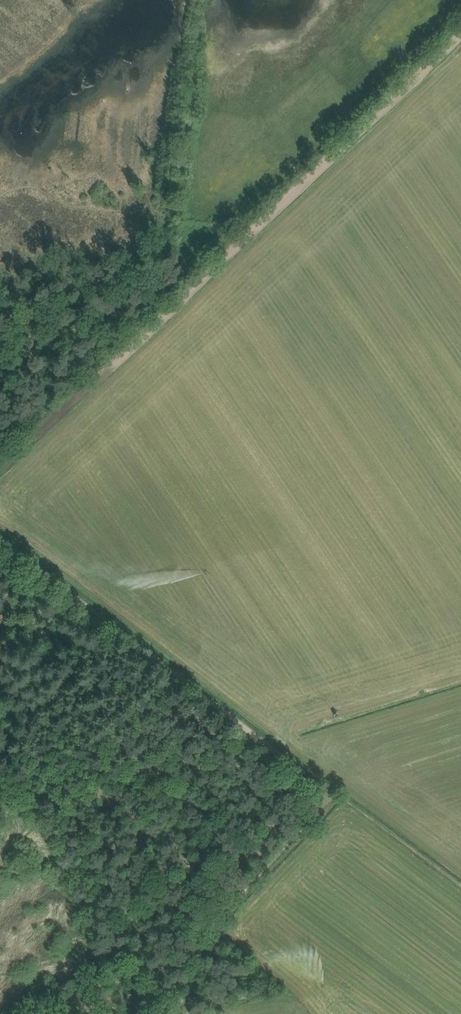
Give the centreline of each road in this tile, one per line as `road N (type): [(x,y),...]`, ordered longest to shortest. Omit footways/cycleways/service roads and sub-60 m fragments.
road 1 (track): [(0,468),(460,40)]
road 2 (track): [(338,791),(0,531)]
road 3 (track): [(164,1013),(189,994),(212,932),(338,791)]
road 4 (track): [(460,887),(338,791)]

